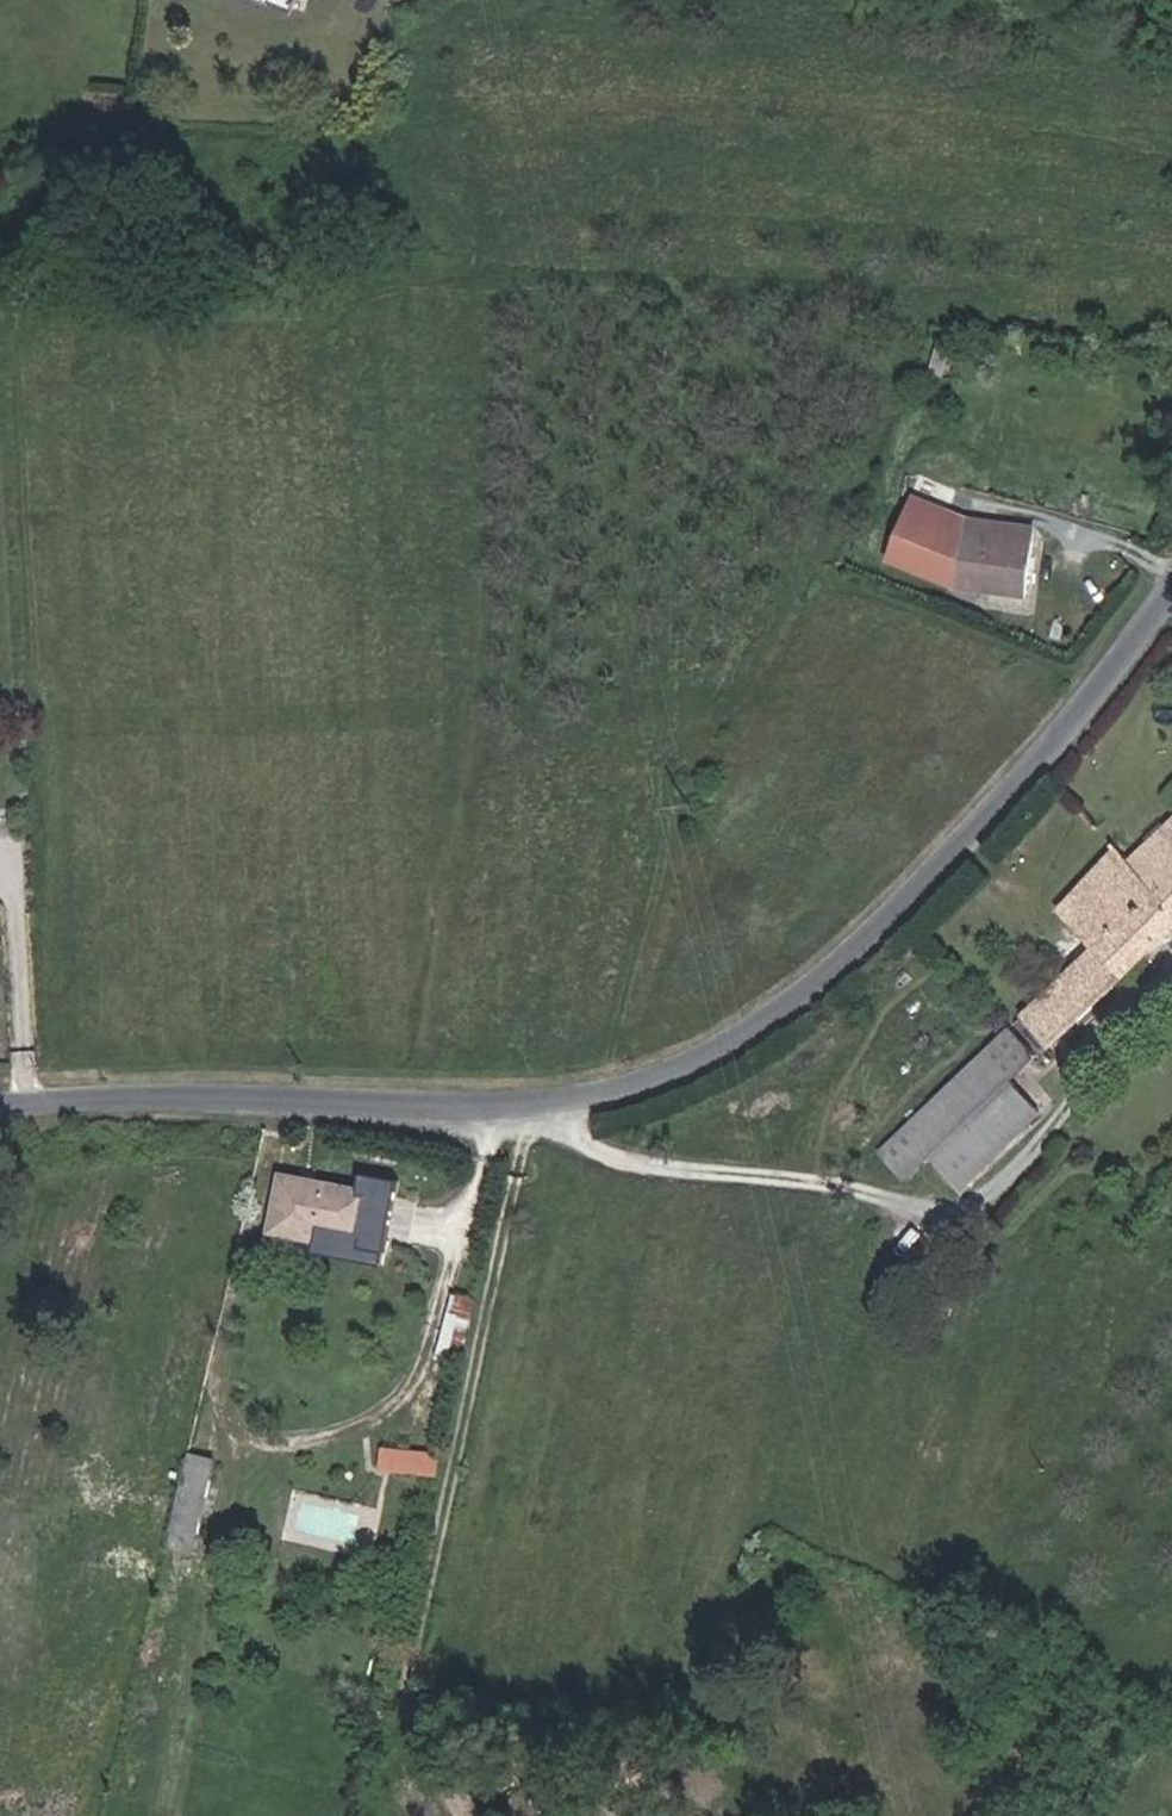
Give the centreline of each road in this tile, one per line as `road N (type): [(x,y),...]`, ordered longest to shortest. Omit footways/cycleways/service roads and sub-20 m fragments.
road 1 (unclassified): [(0,1122),(59,1107),(505,1107),(703,1060),(874,943),(1171,595)]
road 2 (track): [(505,1107),(621,1164),(934,1207),(989,1194),(1171,982)]

